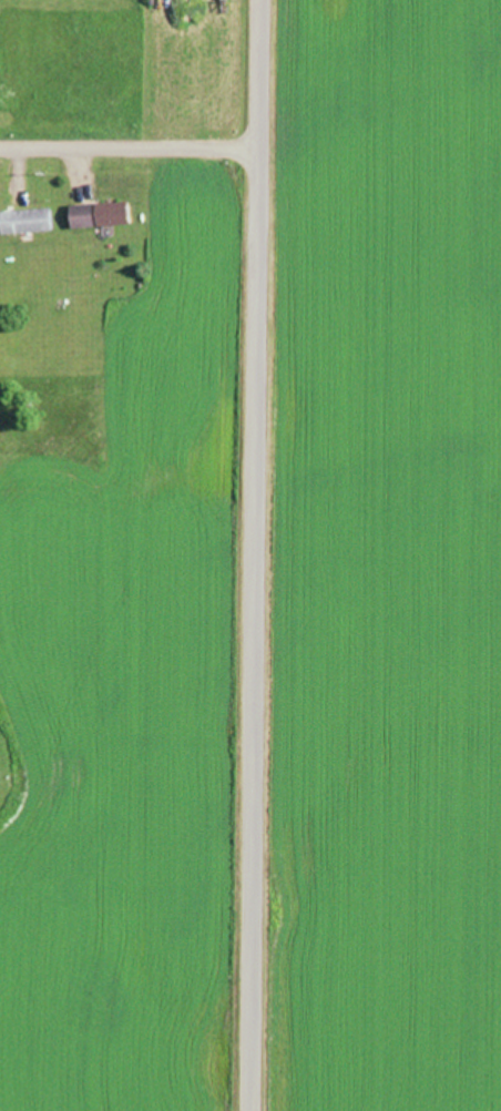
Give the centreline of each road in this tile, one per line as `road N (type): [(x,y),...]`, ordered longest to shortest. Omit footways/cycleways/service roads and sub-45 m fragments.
road 1 (residential): [(258,1110),(266,0)]
road 2 (residential): [(265,153),(0,152)]

